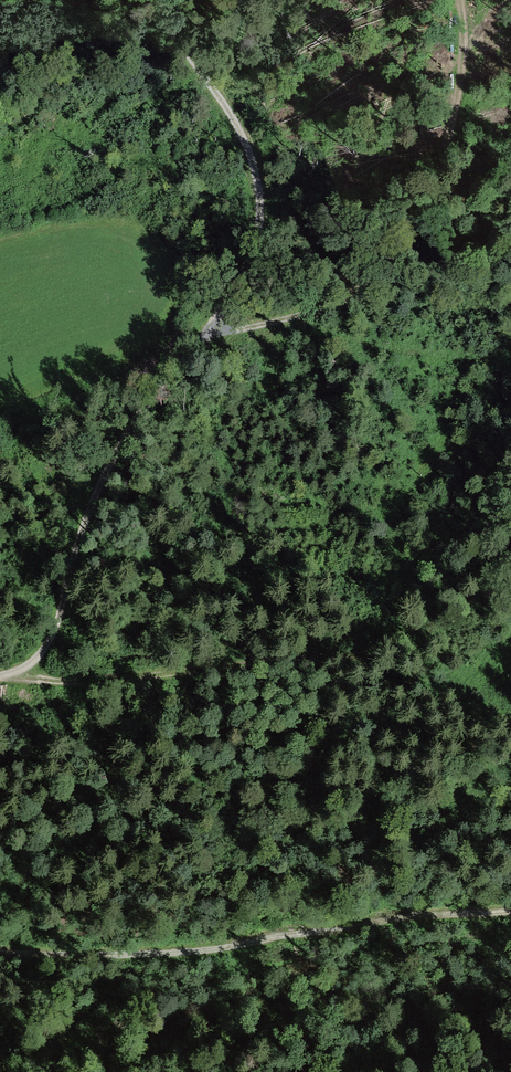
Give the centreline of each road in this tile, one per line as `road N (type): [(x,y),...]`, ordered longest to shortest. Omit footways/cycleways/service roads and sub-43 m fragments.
road 1 (track): [(138,0),(165,44),(236,114),(255,235),(116,460),(50,639),(0,676)]
road 2 (track): [(510,909),(406,915),(346,930),(120,956),(0,951)]
road 3 (track): [(207,321),(284,316),(340,299),(420,239),(443,197),(461,129),(466,0)]
road 4 (track): [(5,677),(107,678),(251,665),(384,640)]

